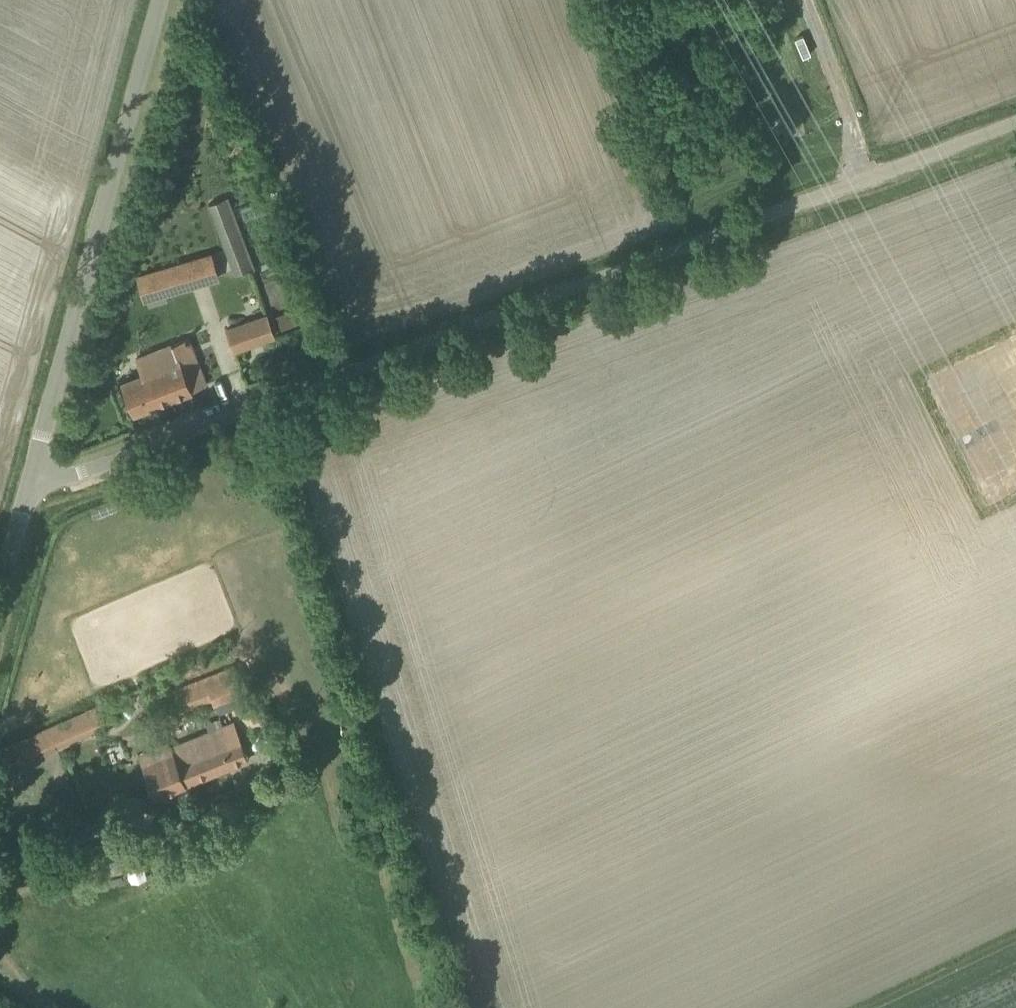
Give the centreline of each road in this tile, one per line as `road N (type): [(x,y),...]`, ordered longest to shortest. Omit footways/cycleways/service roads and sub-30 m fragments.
road 1 (unclassified): [(31,483),(98,473),(1015,121)]
road 2 (unclassified): [(31,483),(164,0)]

